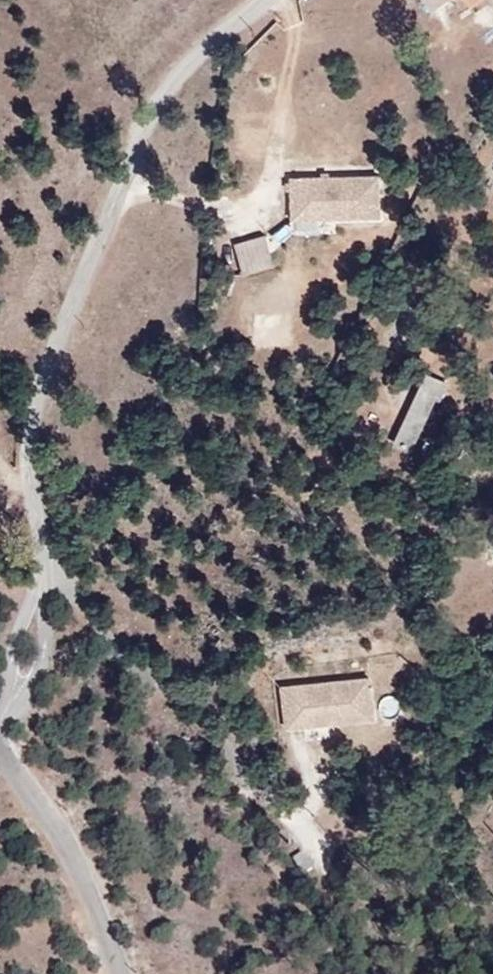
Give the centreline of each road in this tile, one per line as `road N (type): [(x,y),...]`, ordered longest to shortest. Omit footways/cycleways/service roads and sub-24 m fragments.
road 1 (residential): [(263,0),(161,102),(51,398),(40,483)]
road 2 (track): [(52,581),(196,703),(344,973)]
road 3 (residential): [(0,739),(49,650),(52,568),(40,483)]
road 4 (unclassified): [(0,742),(82,858),(122,973)]

